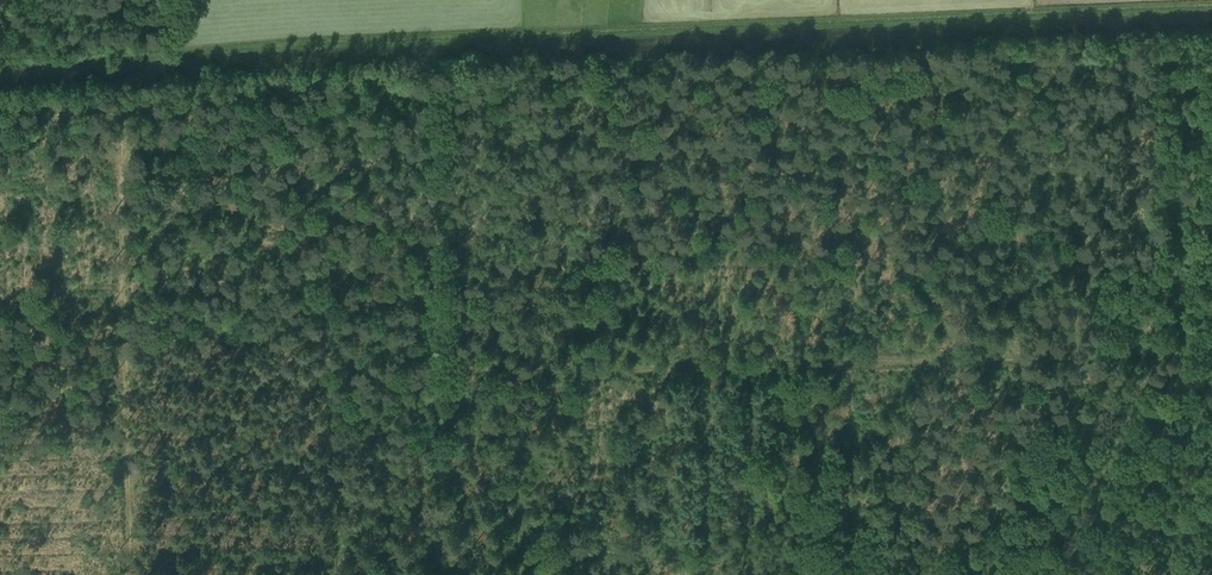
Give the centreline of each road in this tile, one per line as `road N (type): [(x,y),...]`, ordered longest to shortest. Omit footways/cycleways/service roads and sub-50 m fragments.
road 1 (track): [(330,574),(314,78),(418,72),(447,86),(455,363),(498,364),(517,377),(1211,355)]
road 2 (track): [(133,574),(119,86),(314,78)]

